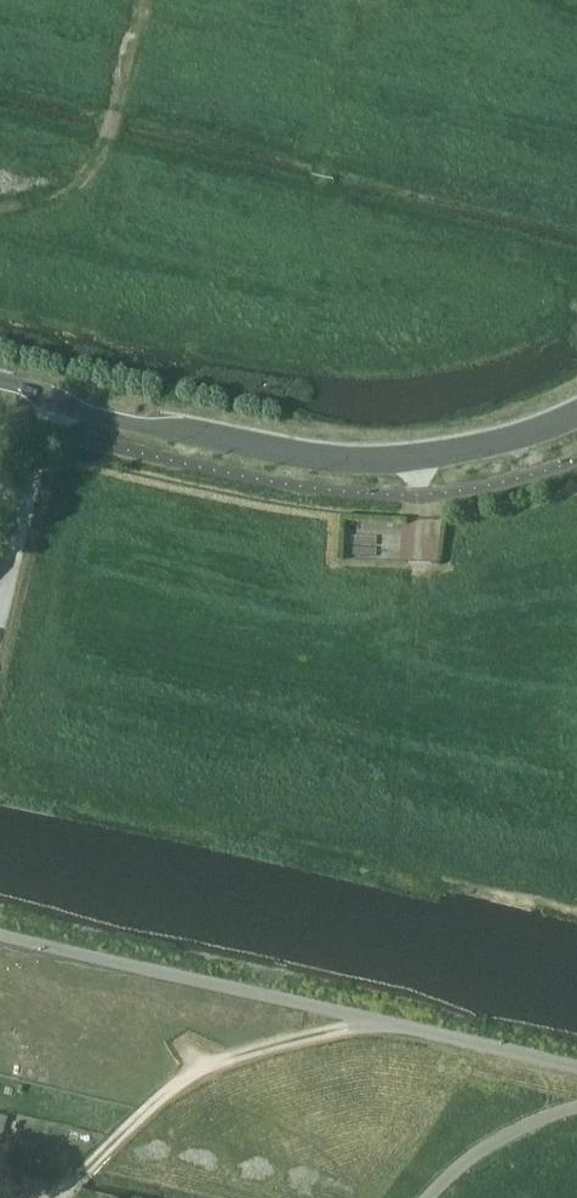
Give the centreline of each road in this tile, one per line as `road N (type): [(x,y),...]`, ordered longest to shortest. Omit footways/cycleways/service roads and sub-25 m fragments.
road 1 (unclassified): [(576,1069),(0,934)]
road 2 (tertiary): [(576,410),(514,436),(372,459),(237,440),(0,386)]
road 3 (track): [(137,0),(99,156),(50,193),(0,201)]

